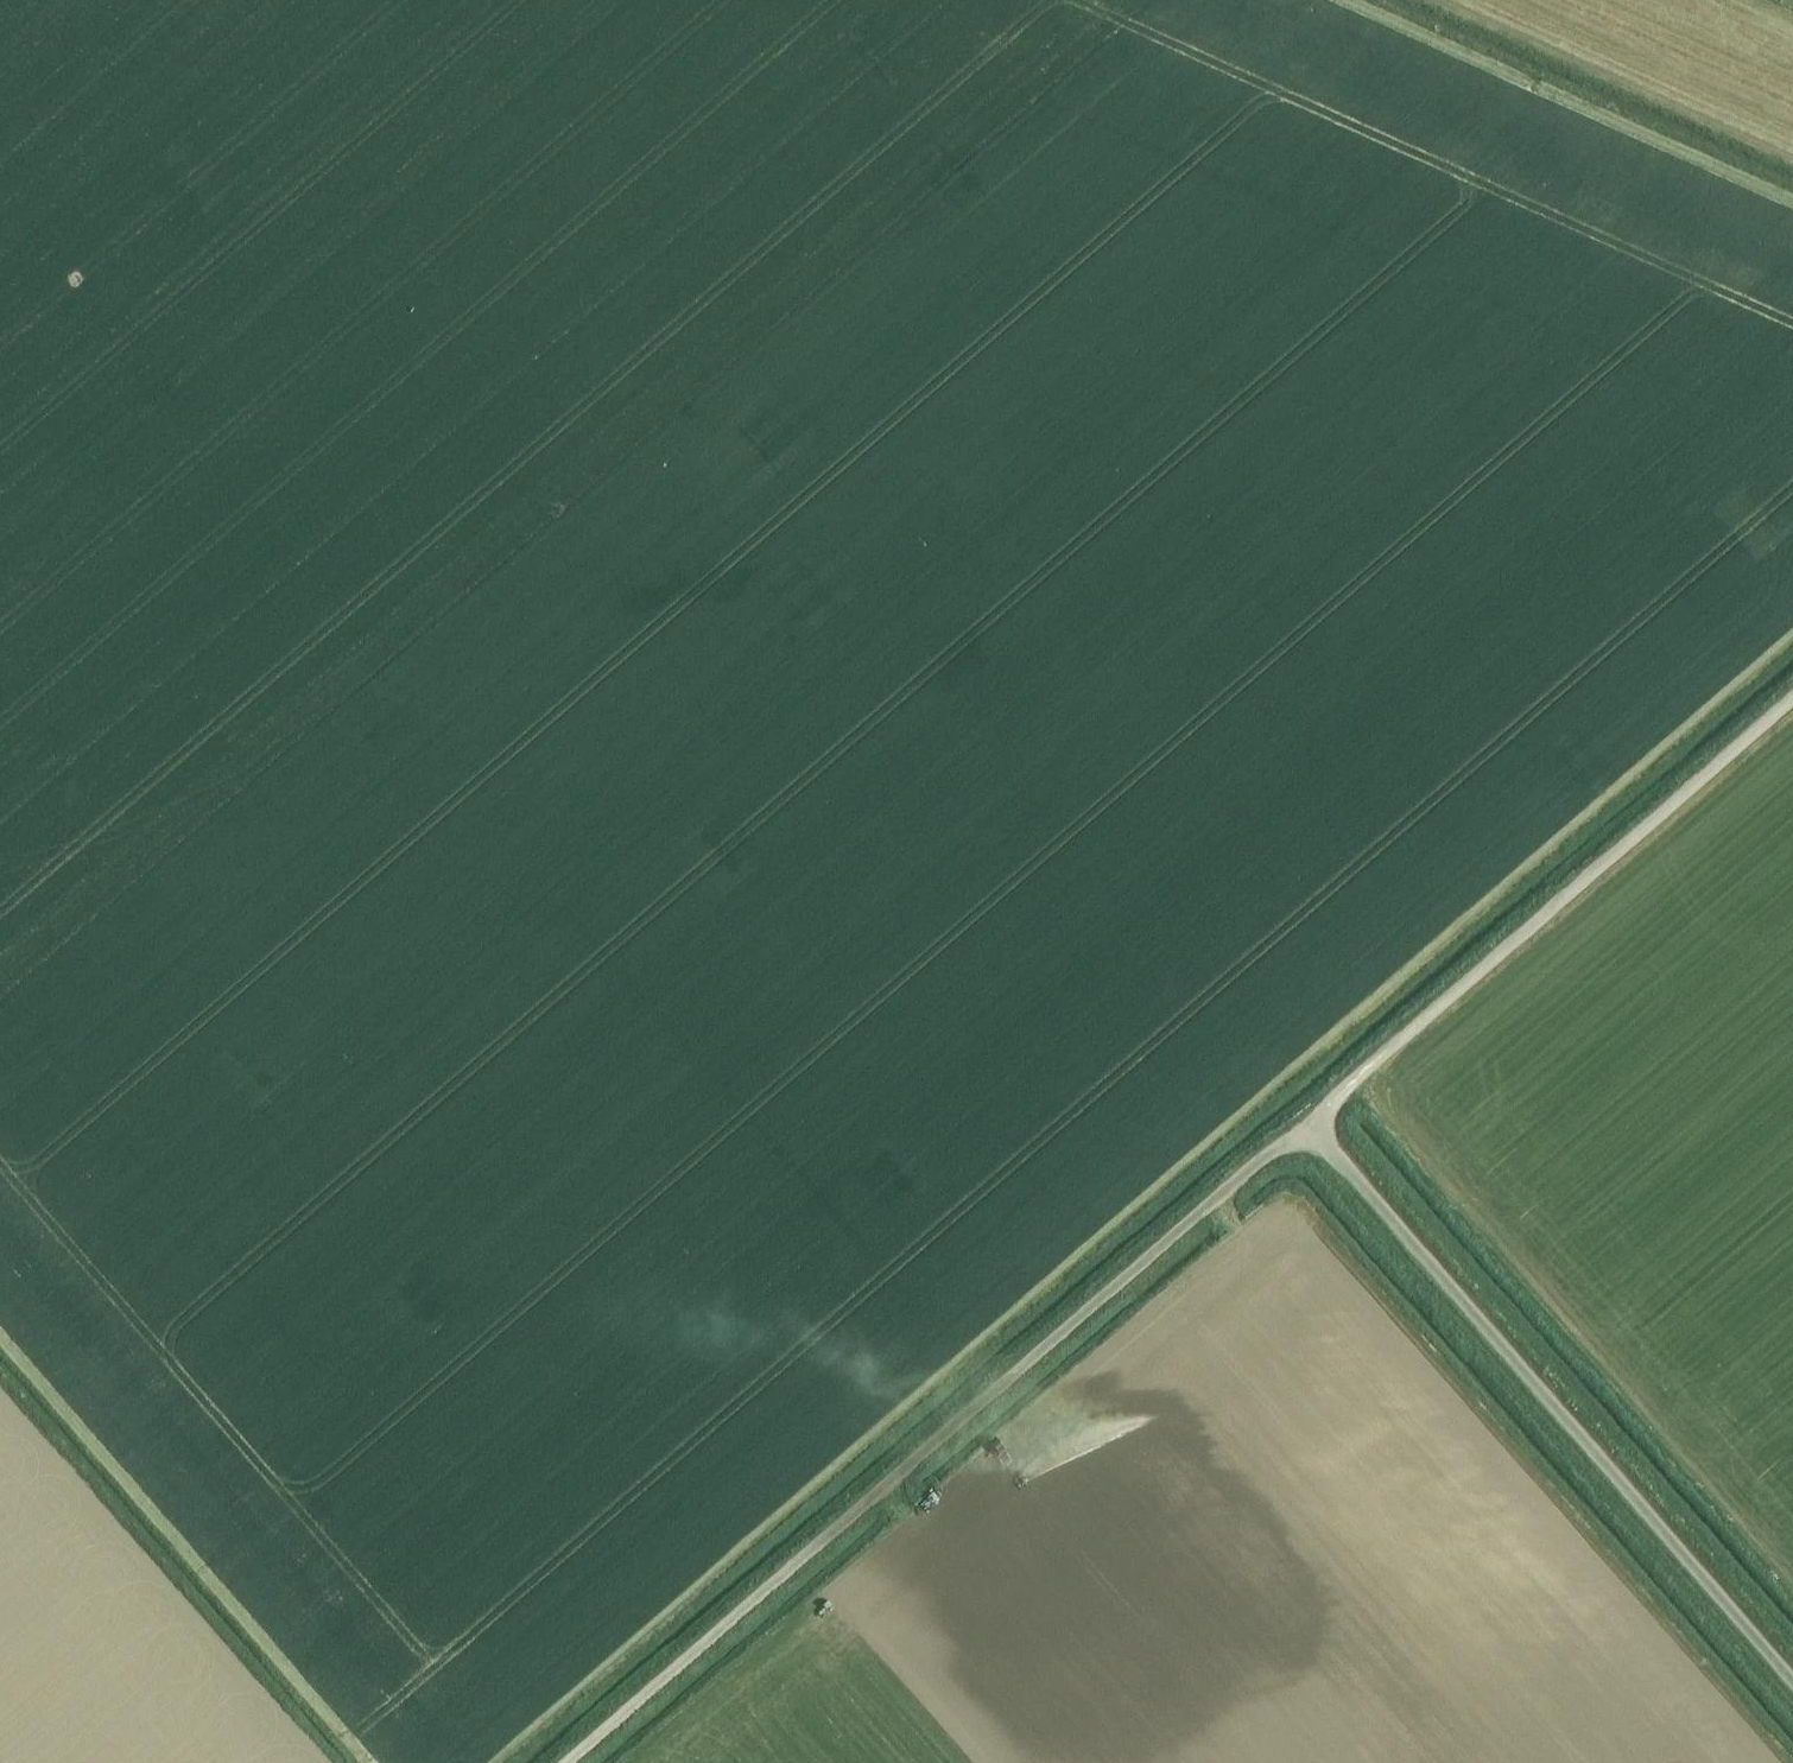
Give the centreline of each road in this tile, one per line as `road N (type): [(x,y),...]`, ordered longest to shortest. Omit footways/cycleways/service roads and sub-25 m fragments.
road 1 (track): [(571,1762),(1792,702)]
road 2 (track): [(1792,1681),(1307,1124)]

